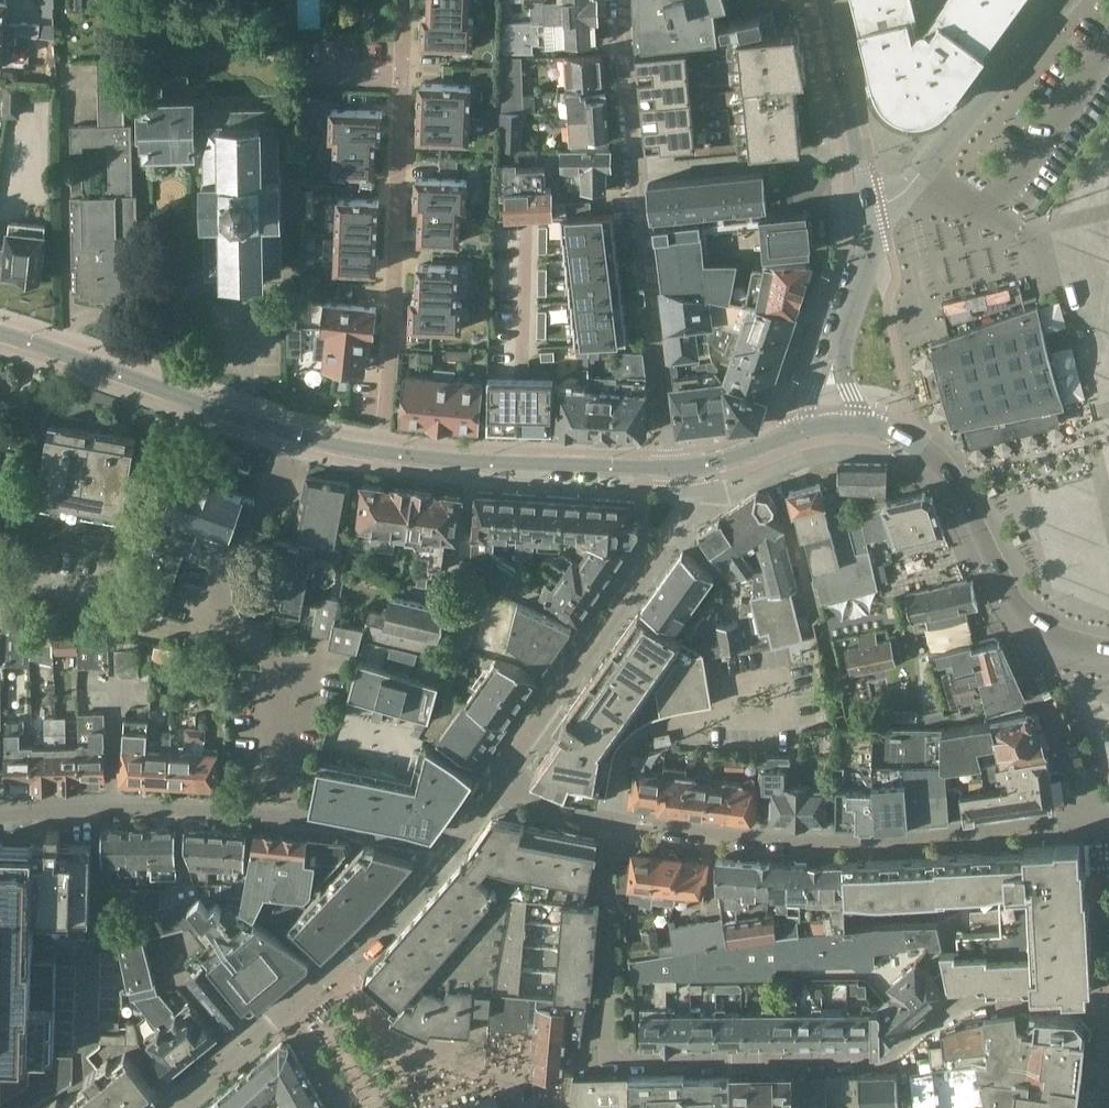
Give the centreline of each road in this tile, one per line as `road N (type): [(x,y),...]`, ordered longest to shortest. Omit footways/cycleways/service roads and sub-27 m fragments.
road 1 (residential): [(499,785),(651,831),(760,840),(867,840),(1071,822)]
road 2 (residential): [(666,467),(620,0)]
road 3 (residential): [(0,811),(274,815),(401,840),(447,859)]
road 4 (residential): [(385,453),(407,17)]
road 5 (secondary): [(385,453),(295,437),(0,332)]
road 6 (residential): [(692,468),(683,512),(499,785)]
road 7 (residential): [(447,859),(355,955),(176,1107)]
road 8 (secondary): [(1108,651),(1072,647),(1033,627),(950,472),(920,448),(865,426)]
road 9 (tertiary): [(867,212),(903,195),(1060,0)]
road 10 (secondary): [(666,467),(385,453)]
road 11 (tertiary): [(867,212),(862,154),(825,0)]
road 12 (tertiary): [(867,212),(867,269),(844,338)]

